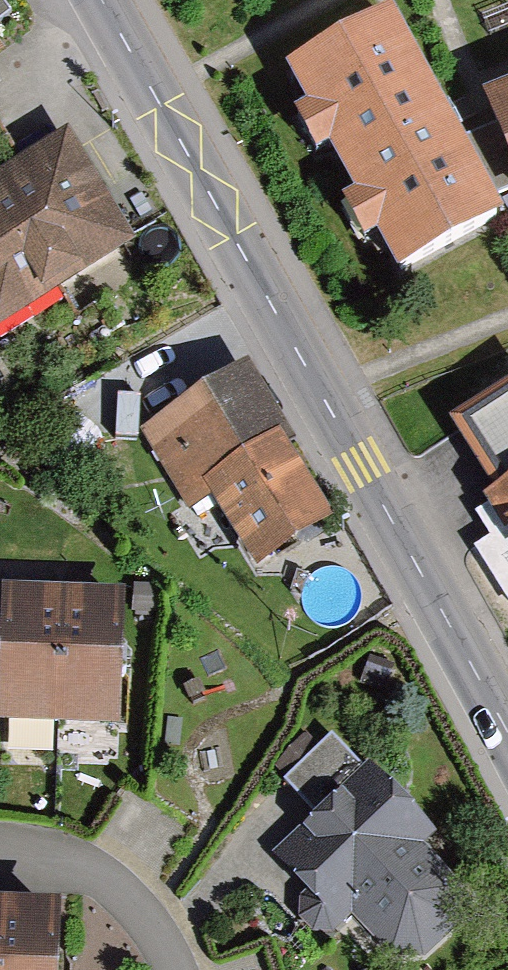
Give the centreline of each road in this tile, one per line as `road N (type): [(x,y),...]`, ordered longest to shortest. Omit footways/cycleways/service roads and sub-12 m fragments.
road 1 (tertiary): [(101,0),(507,730)]
road 2 (residential): [(0,853),(83,866),(106,879),(148,919),(175,969)]

